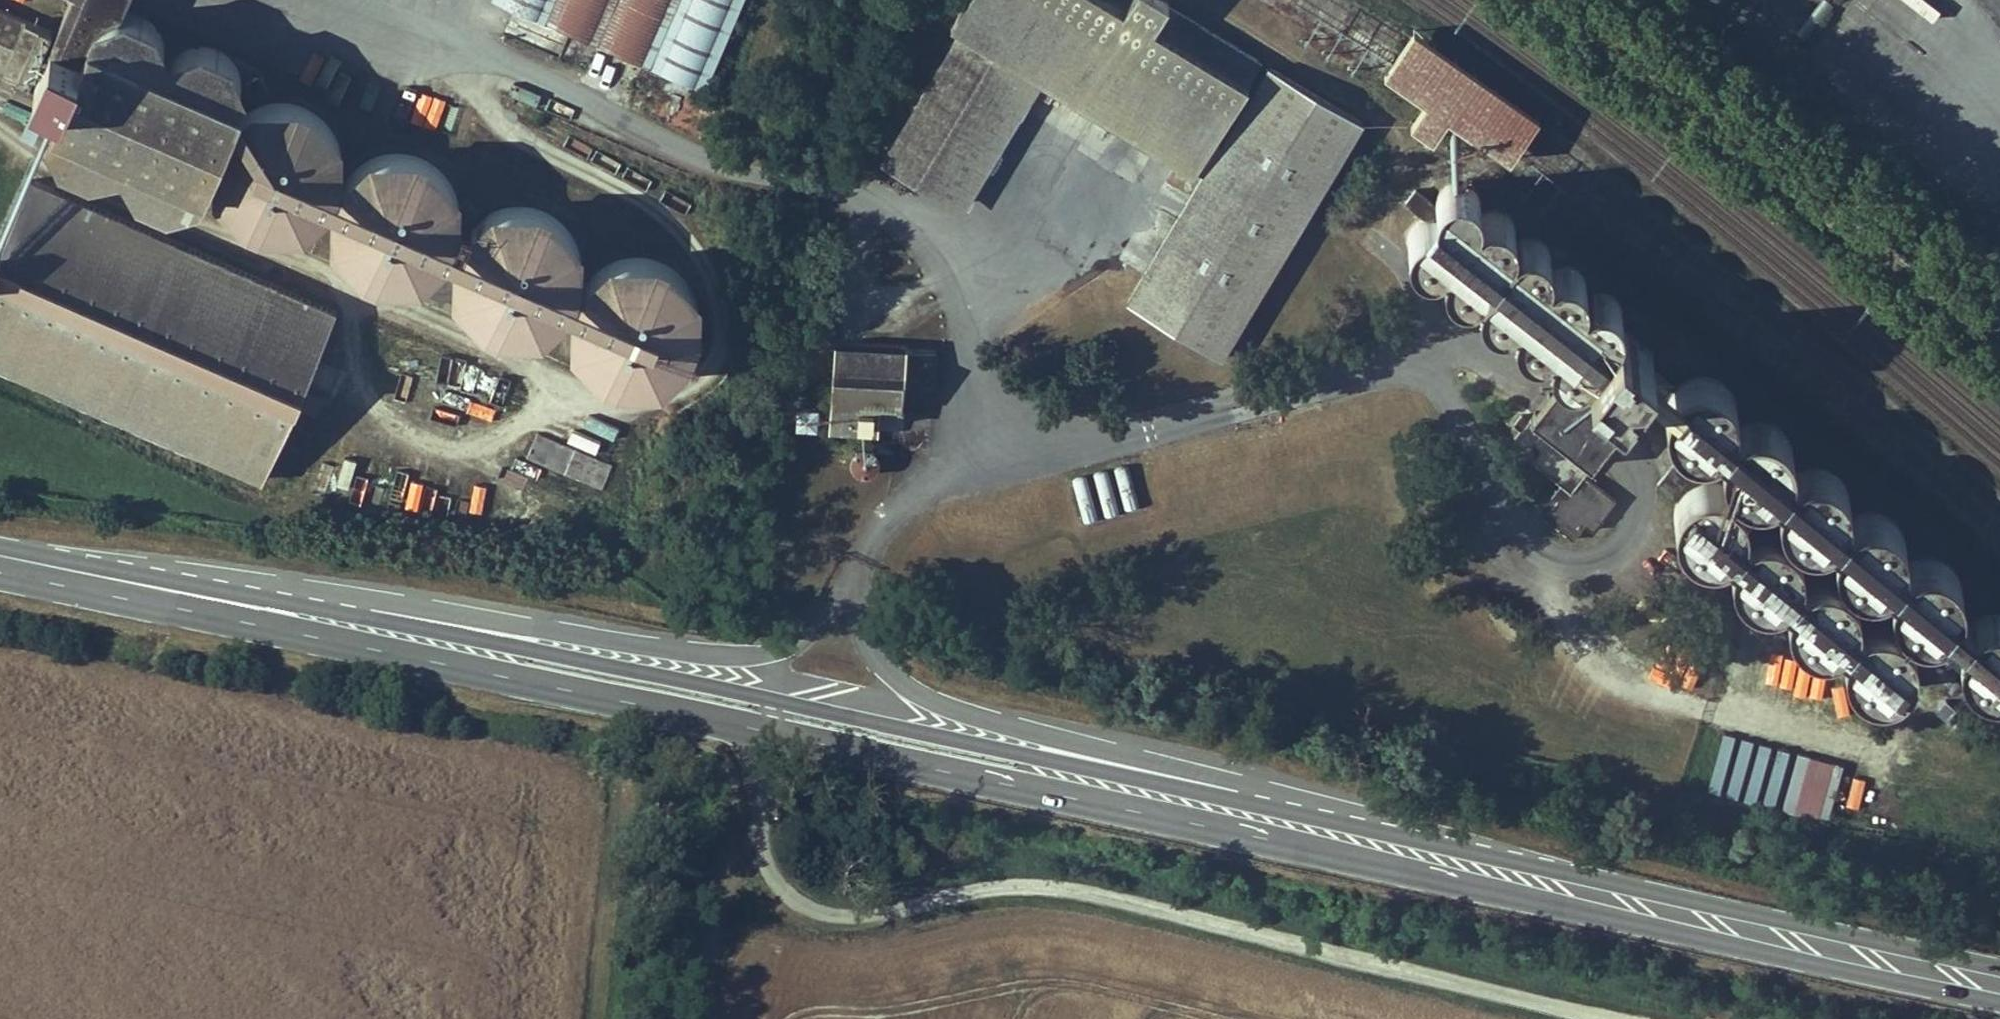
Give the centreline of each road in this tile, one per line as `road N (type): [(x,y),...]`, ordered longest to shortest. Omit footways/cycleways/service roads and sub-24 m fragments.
road 1 (primary): [(167,591),(752,701),(1367,840)]
road 2 (unclassified): [(864,568),(797,643),(732,659),(286,586),(167,591)]
road 3 (primary): [(1367,840),(1999,977)]
road 4 (unclassified): [(864,568),(941,481),(1000,454),(1089,447),(1434,353)]
road 5 (unclassified): [(1367,840),(1295,798),(935,701),(874,659),(862,617),(864,568)]
road 6 (secondary): [(1999,310),(1594,0)]
road 7 (primary): [(0,559),(167,591)]

